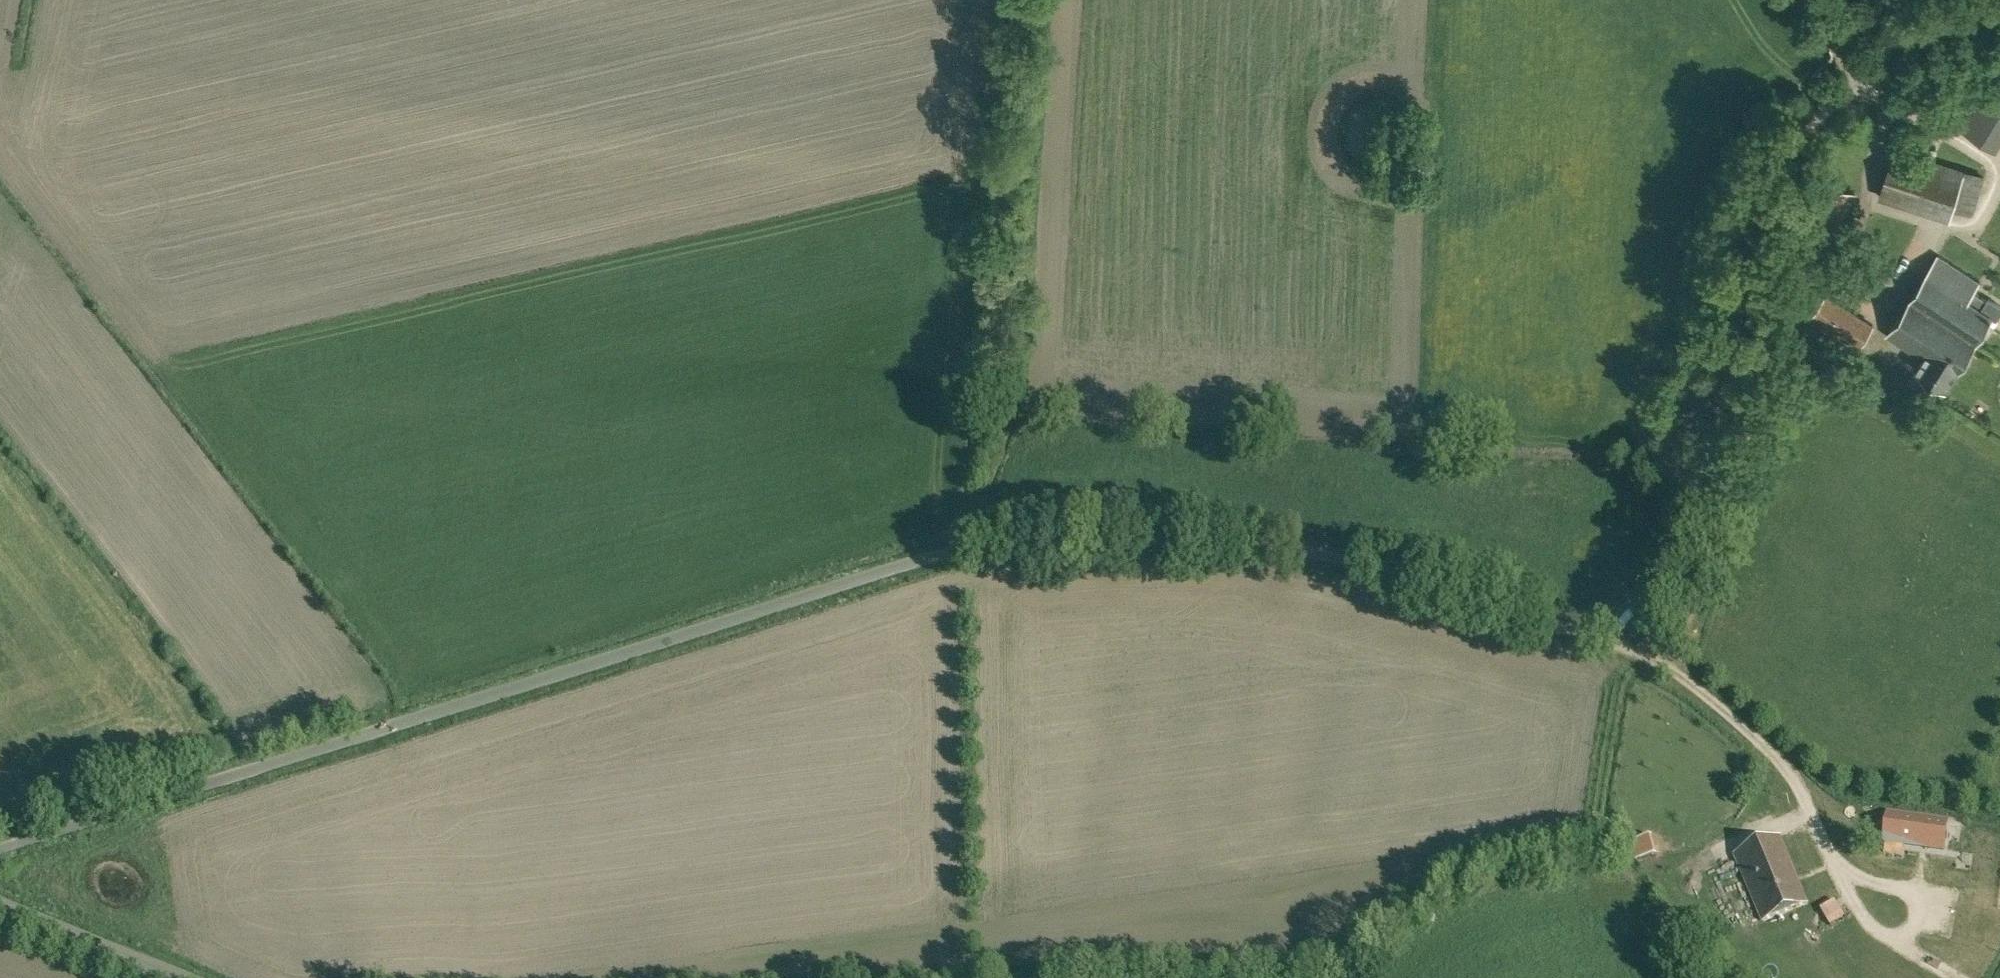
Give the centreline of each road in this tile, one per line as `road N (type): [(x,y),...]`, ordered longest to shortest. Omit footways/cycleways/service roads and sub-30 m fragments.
road 1 (unclassified): [(0,850),(978,548),(1084,539),(1259,543),(1413,577),(1607,635),(1655,576),(1682,517),(1719,400),(1744,279),(1790,153),(1890,63),(1978,0)]
road 2 (unclassified): [(174,977),(0,903)]

